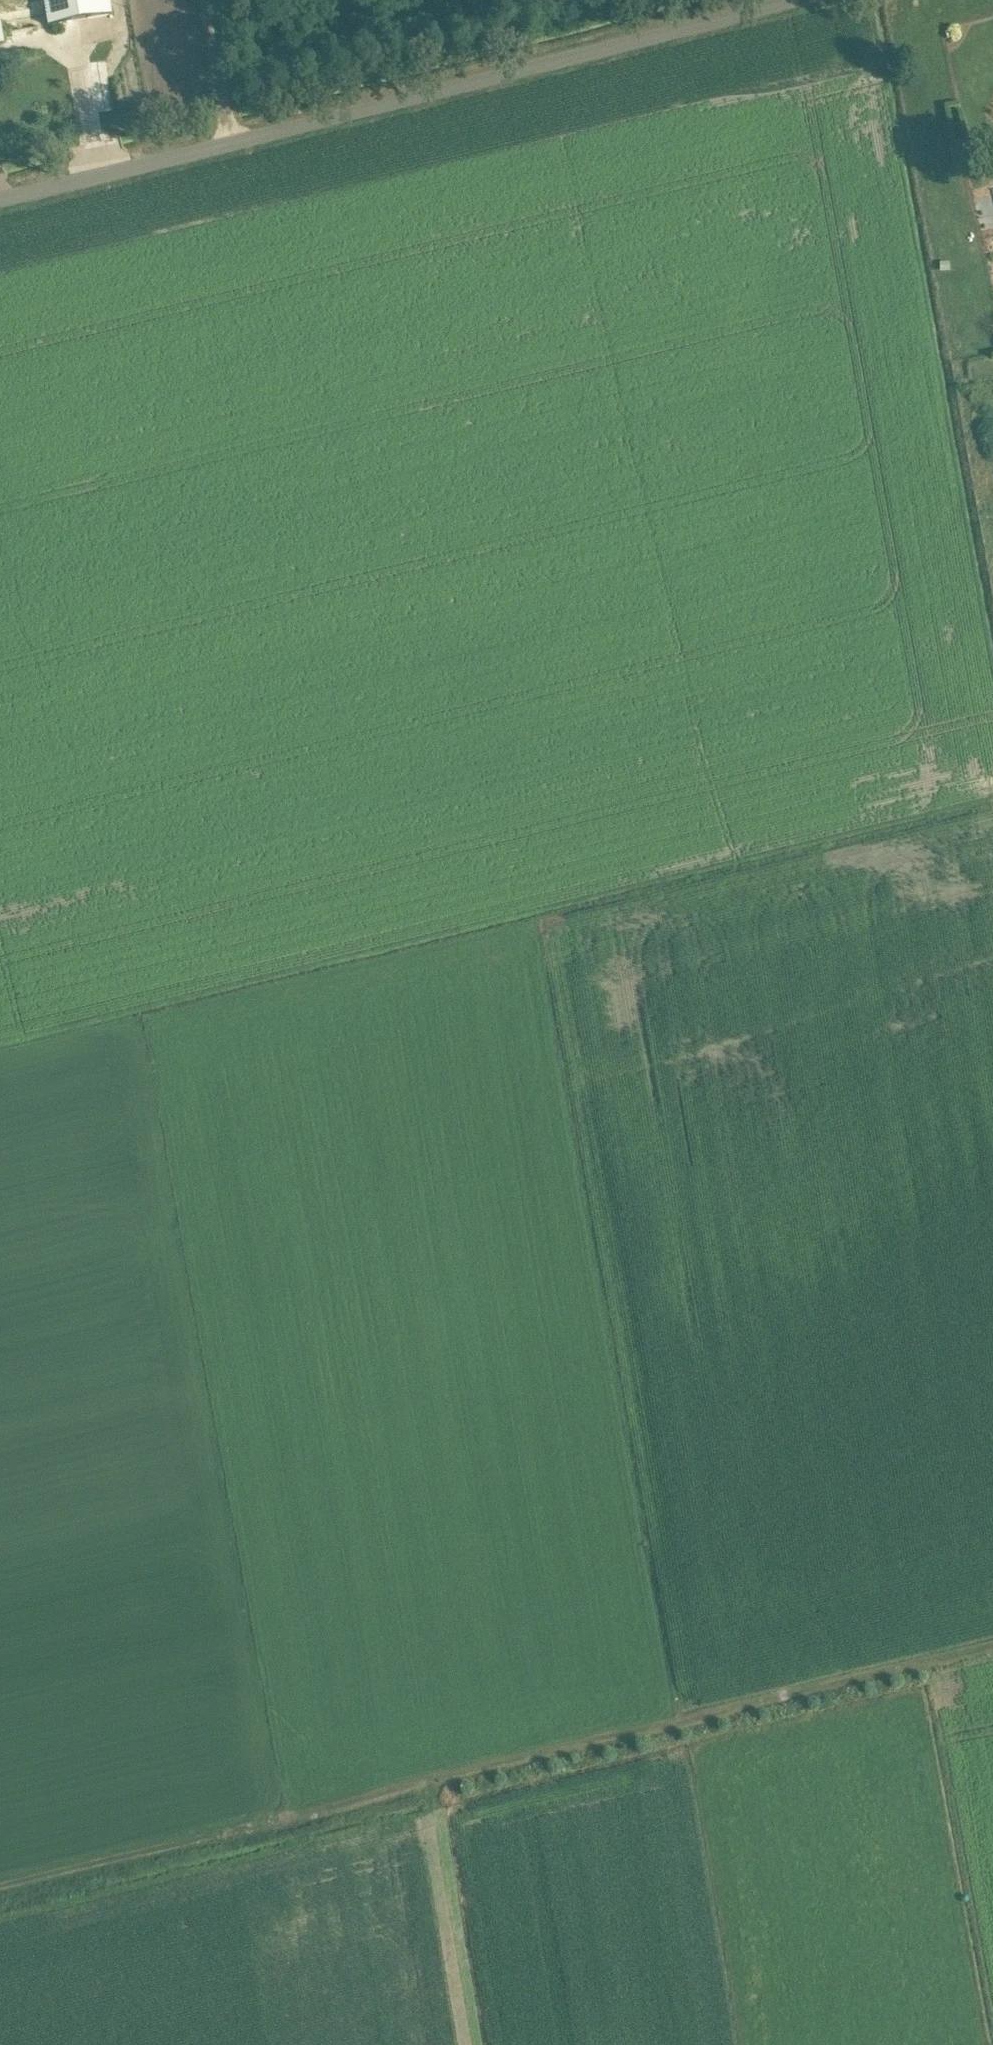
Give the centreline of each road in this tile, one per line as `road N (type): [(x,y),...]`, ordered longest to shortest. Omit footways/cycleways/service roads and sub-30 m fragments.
road 1 (unclassified): [(803,0),(0,203)]
road 2 (track): [(226,0),(251,141)]

